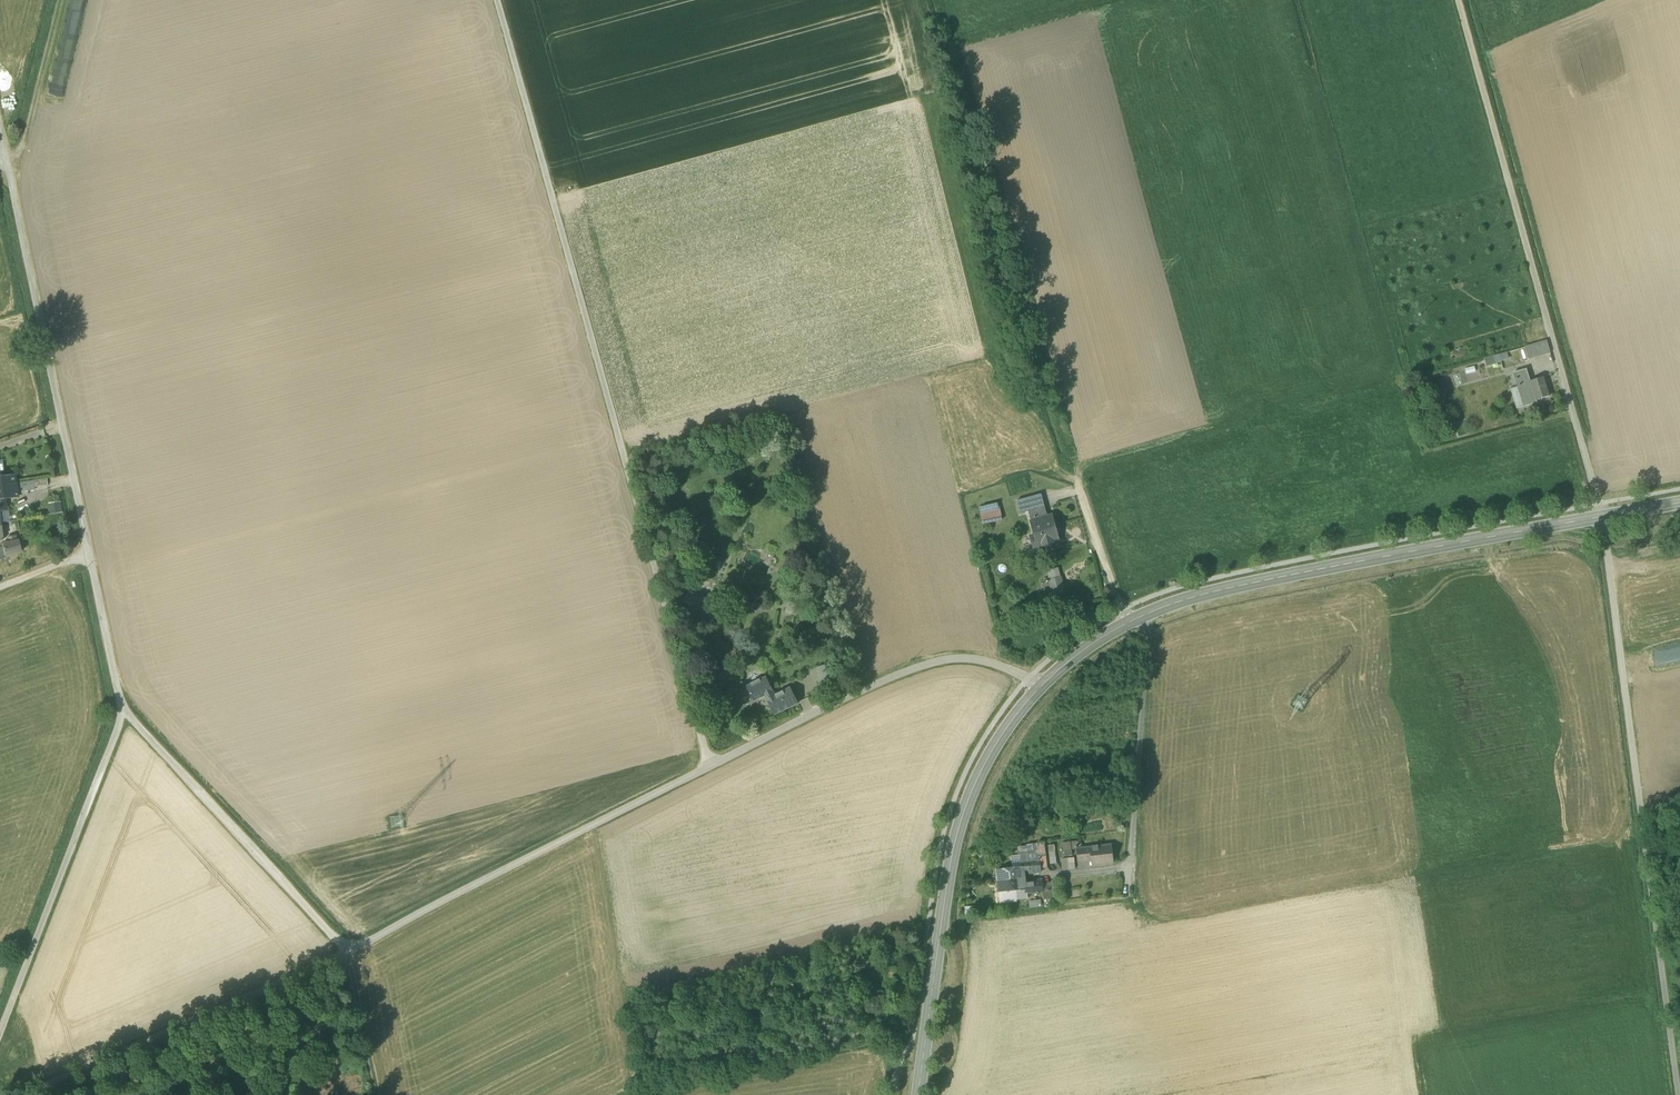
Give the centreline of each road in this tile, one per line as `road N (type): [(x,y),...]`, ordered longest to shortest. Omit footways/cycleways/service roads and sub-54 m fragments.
road 1 (unclassified): [(497,0),(710,765)]
road 2 (unclassified): [(121,710),(0,121)]
road 3 (unclassified): [(1677,1094),(1601,517)]
road 4 (unclassified): [(1601,517),(1459,0)]
road 5 (secondary): [(1601,517),(1208,593),(1145,616)]
road 6 (secondary): [(1039,688),(991,752),(965,808),(950,864),(918,1094)]
road 7 (unclassified): [(345,954),(710,765)]
road 8 (unclassified): [(710,765),(925,663),(973,657),(1039,688)]
road 9 (unclassified): [(23,1094),(345,954)]
road 10 (unclassified): [(121,710),(0,1033)]
road 11 (unclassified): [(345,954),(121,710)]
road 12 (unclassified): [(1145,616),(1127,892)]
road 13 (track): [(59,0),(21,154),(10,168)]
road 14 (track): [(345,954),(376,1094)]
road 15 (secondary): [(1145,616),(1081,651),(1039,688)]

